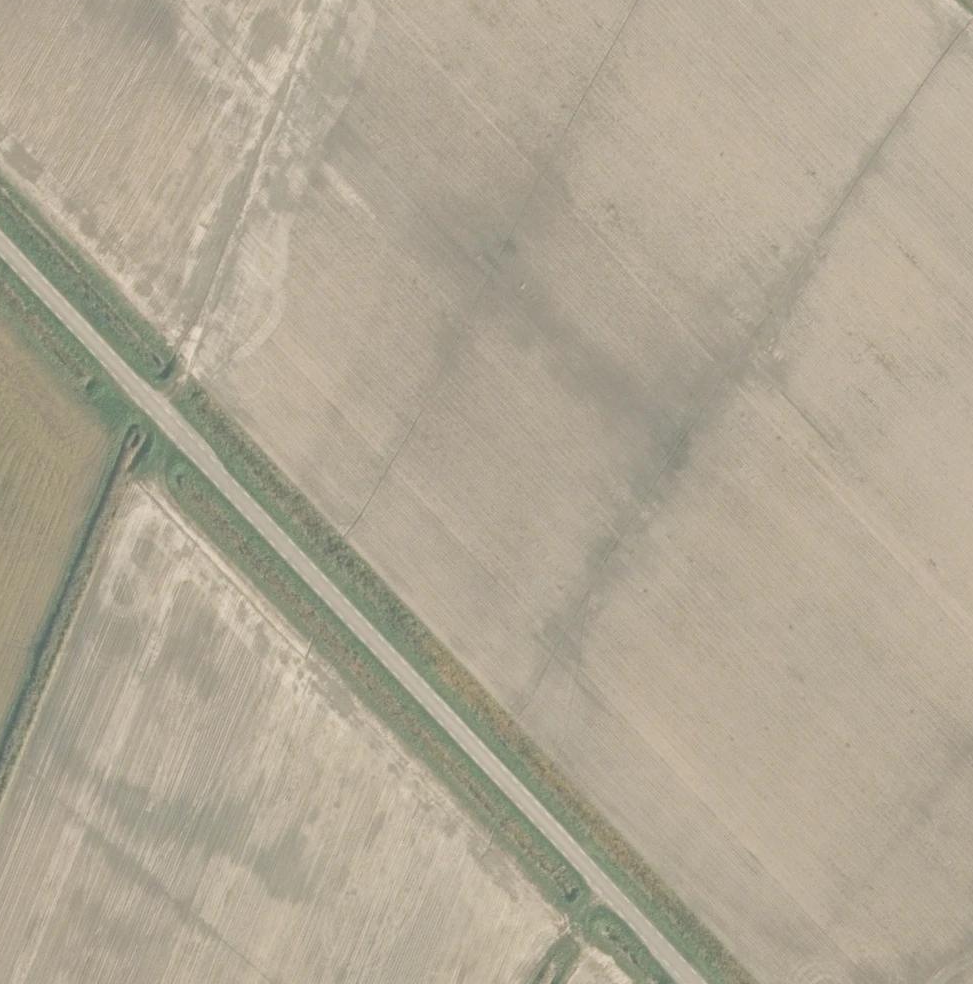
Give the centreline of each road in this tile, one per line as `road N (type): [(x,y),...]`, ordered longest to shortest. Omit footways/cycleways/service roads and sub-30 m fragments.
road 1 (unclassified): [(692,983),(0,249)]

